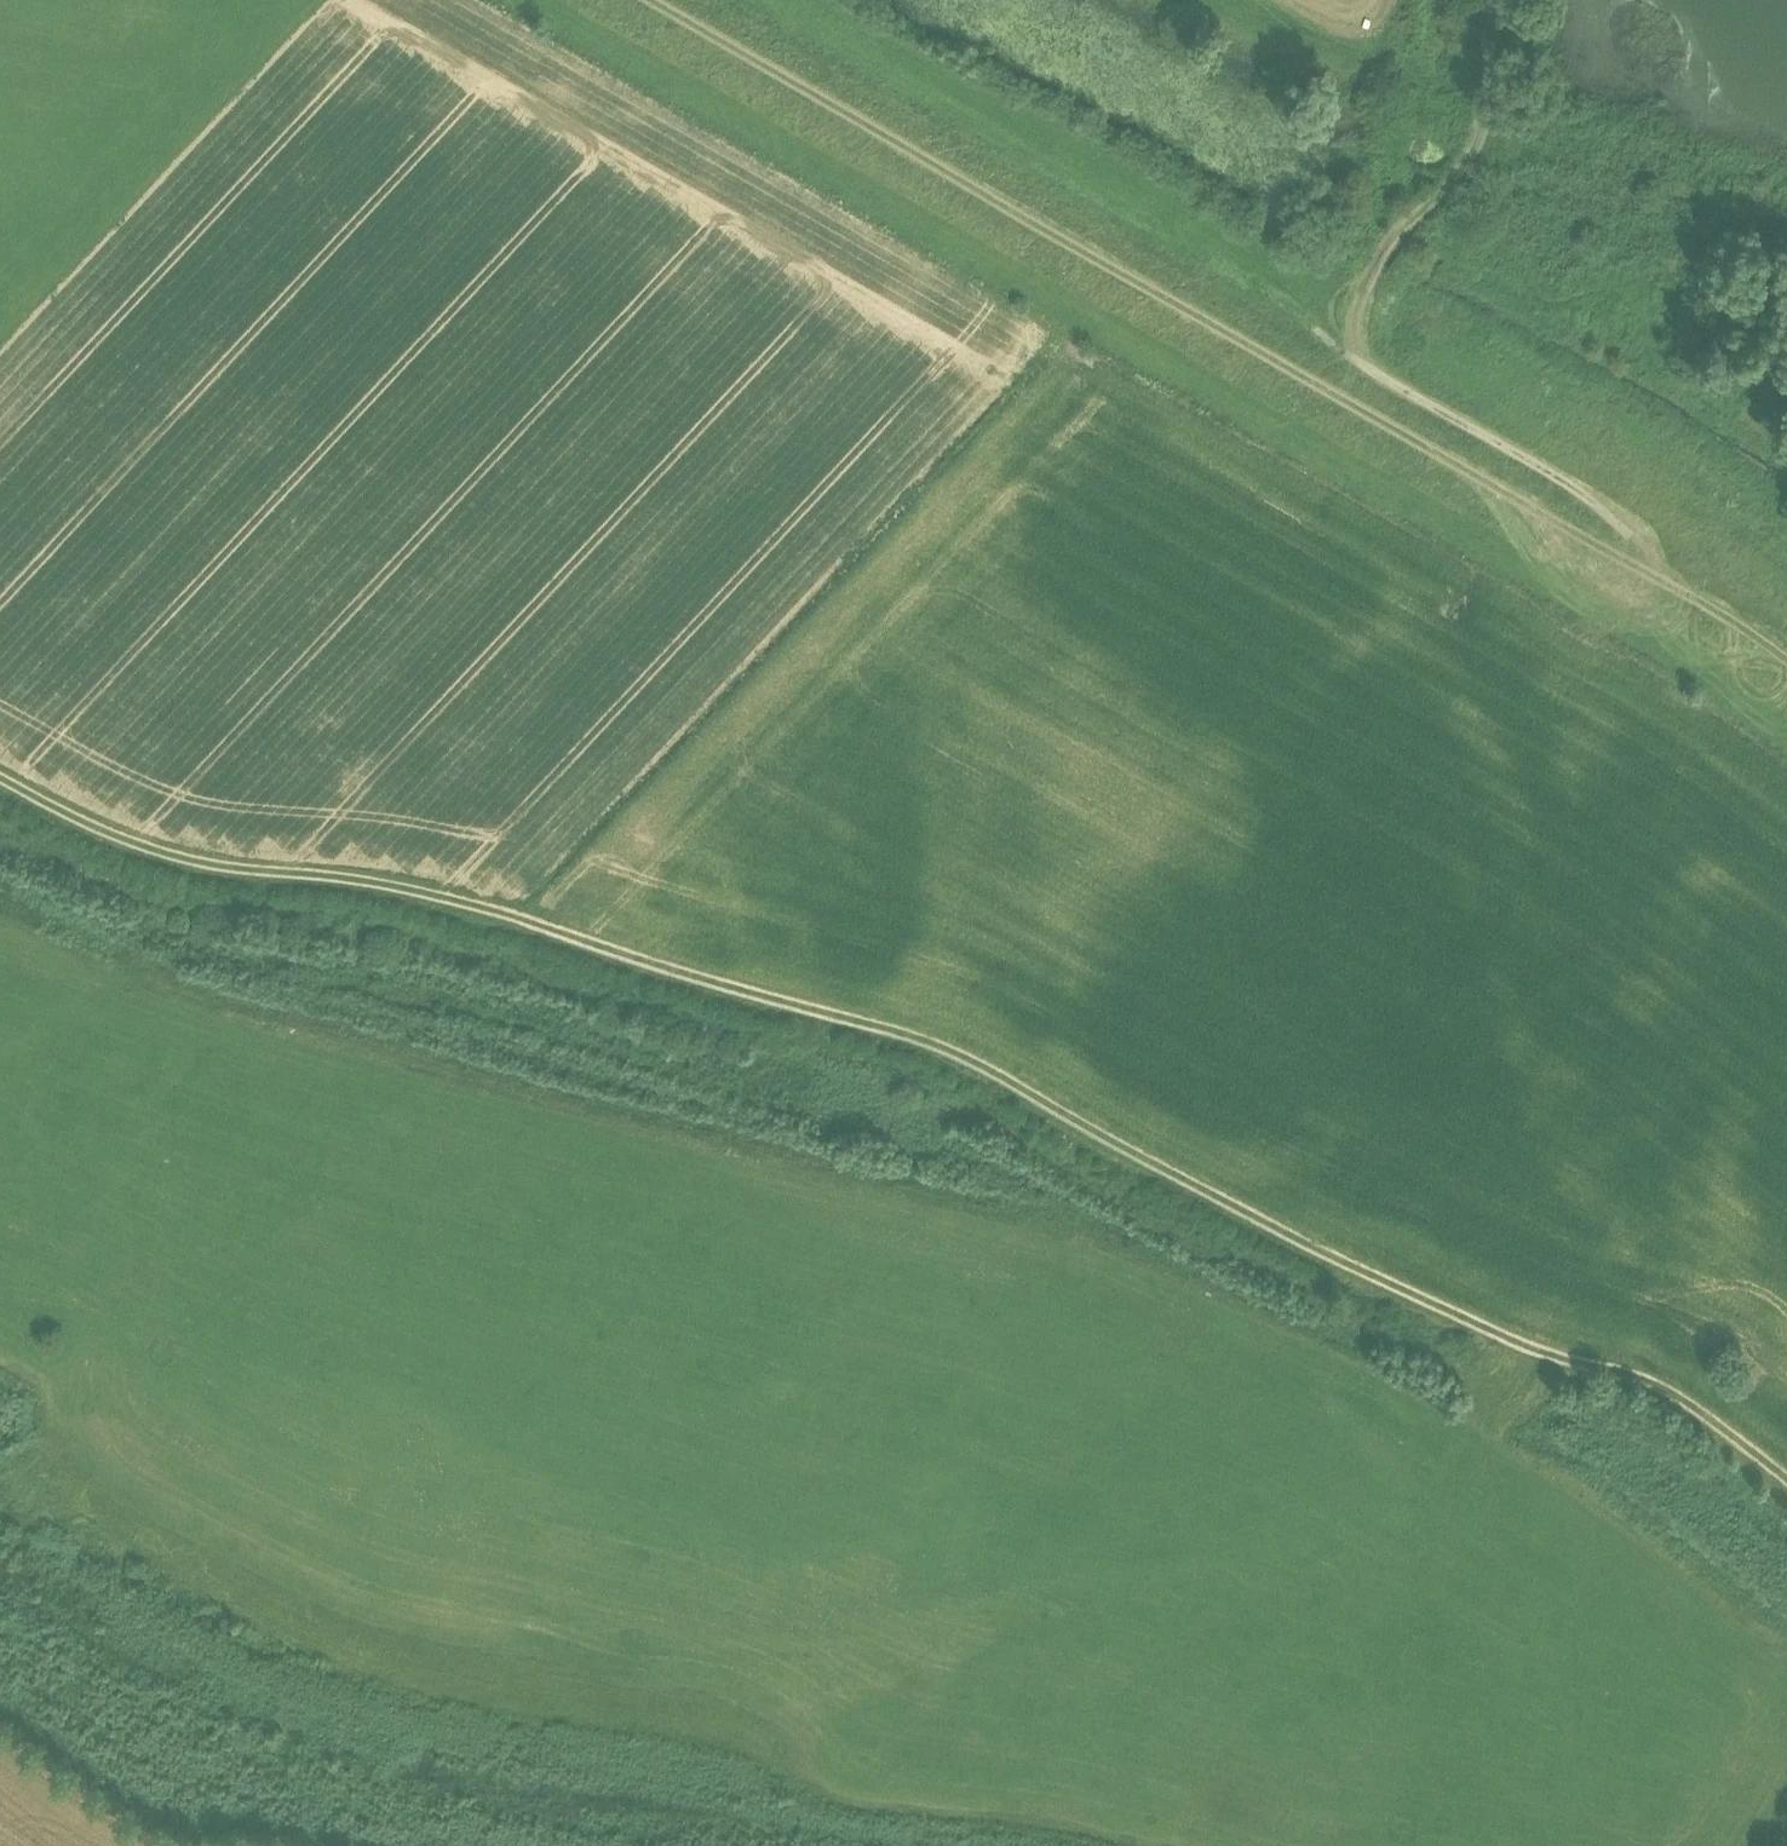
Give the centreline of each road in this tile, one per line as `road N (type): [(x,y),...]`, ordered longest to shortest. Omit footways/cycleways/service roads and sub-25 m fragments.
road 1 (track): [(0,777),(145,848),(431,895),(920,1039),(1385,1281),(1494,1332),(1680,1398),(1786,1478)]
road 2 (track): [(650,0),(1686,593)]
road 3 (track): [(1361,364),(1355,324),(1379,260),(1477,154),(1500,0)]
road 4 (track): [(1361,364),(1564,482),(1621,525),(1686,593)]
road 5 (track): [(1686,593),(1786,661)]

